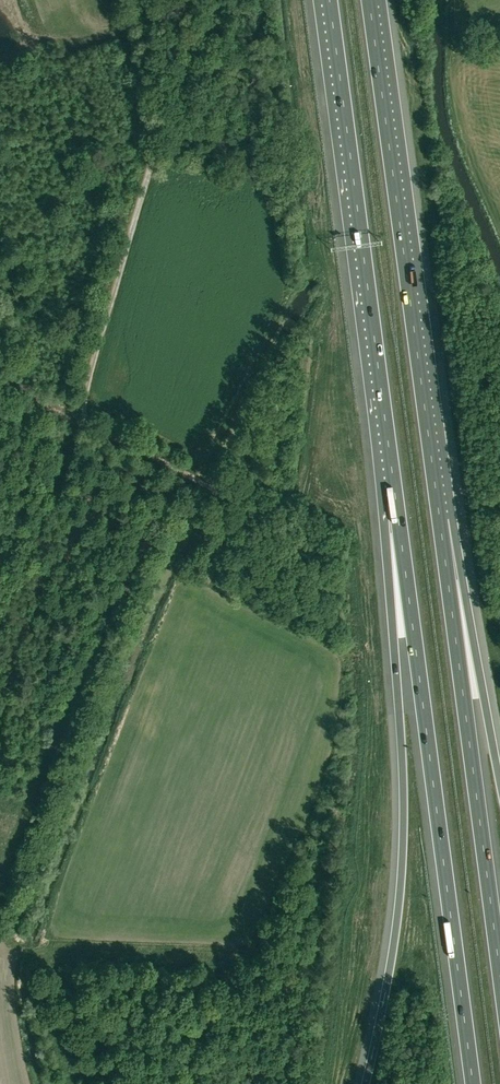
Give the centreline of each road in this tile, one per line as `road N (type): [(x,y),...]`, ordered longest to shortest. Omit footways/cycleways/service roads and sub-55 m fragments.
road 1 (motorway): [(396,505),(473,1083)]
road 2 (motorway): [(396,505),(403,848),(366,1083)]
road 3 (motorway): [(440,519),(372,0)]
road 4 (motorway): [(329,0),(396,505)]
road 5 (motorway): [(499,978),(440,519)]
road 6 (motorway): [(499,782),(440,519)]

